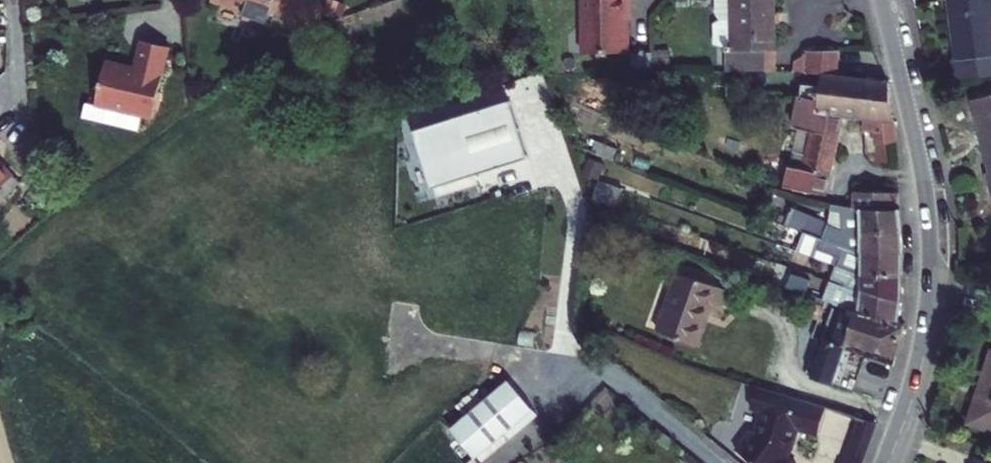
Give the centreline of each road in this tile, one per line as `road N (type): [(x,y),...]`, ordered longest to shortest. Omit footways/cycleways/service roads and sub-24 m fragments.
road 1 (tertiary): [(886,0),(935,257),(927,347),(889,462)]

